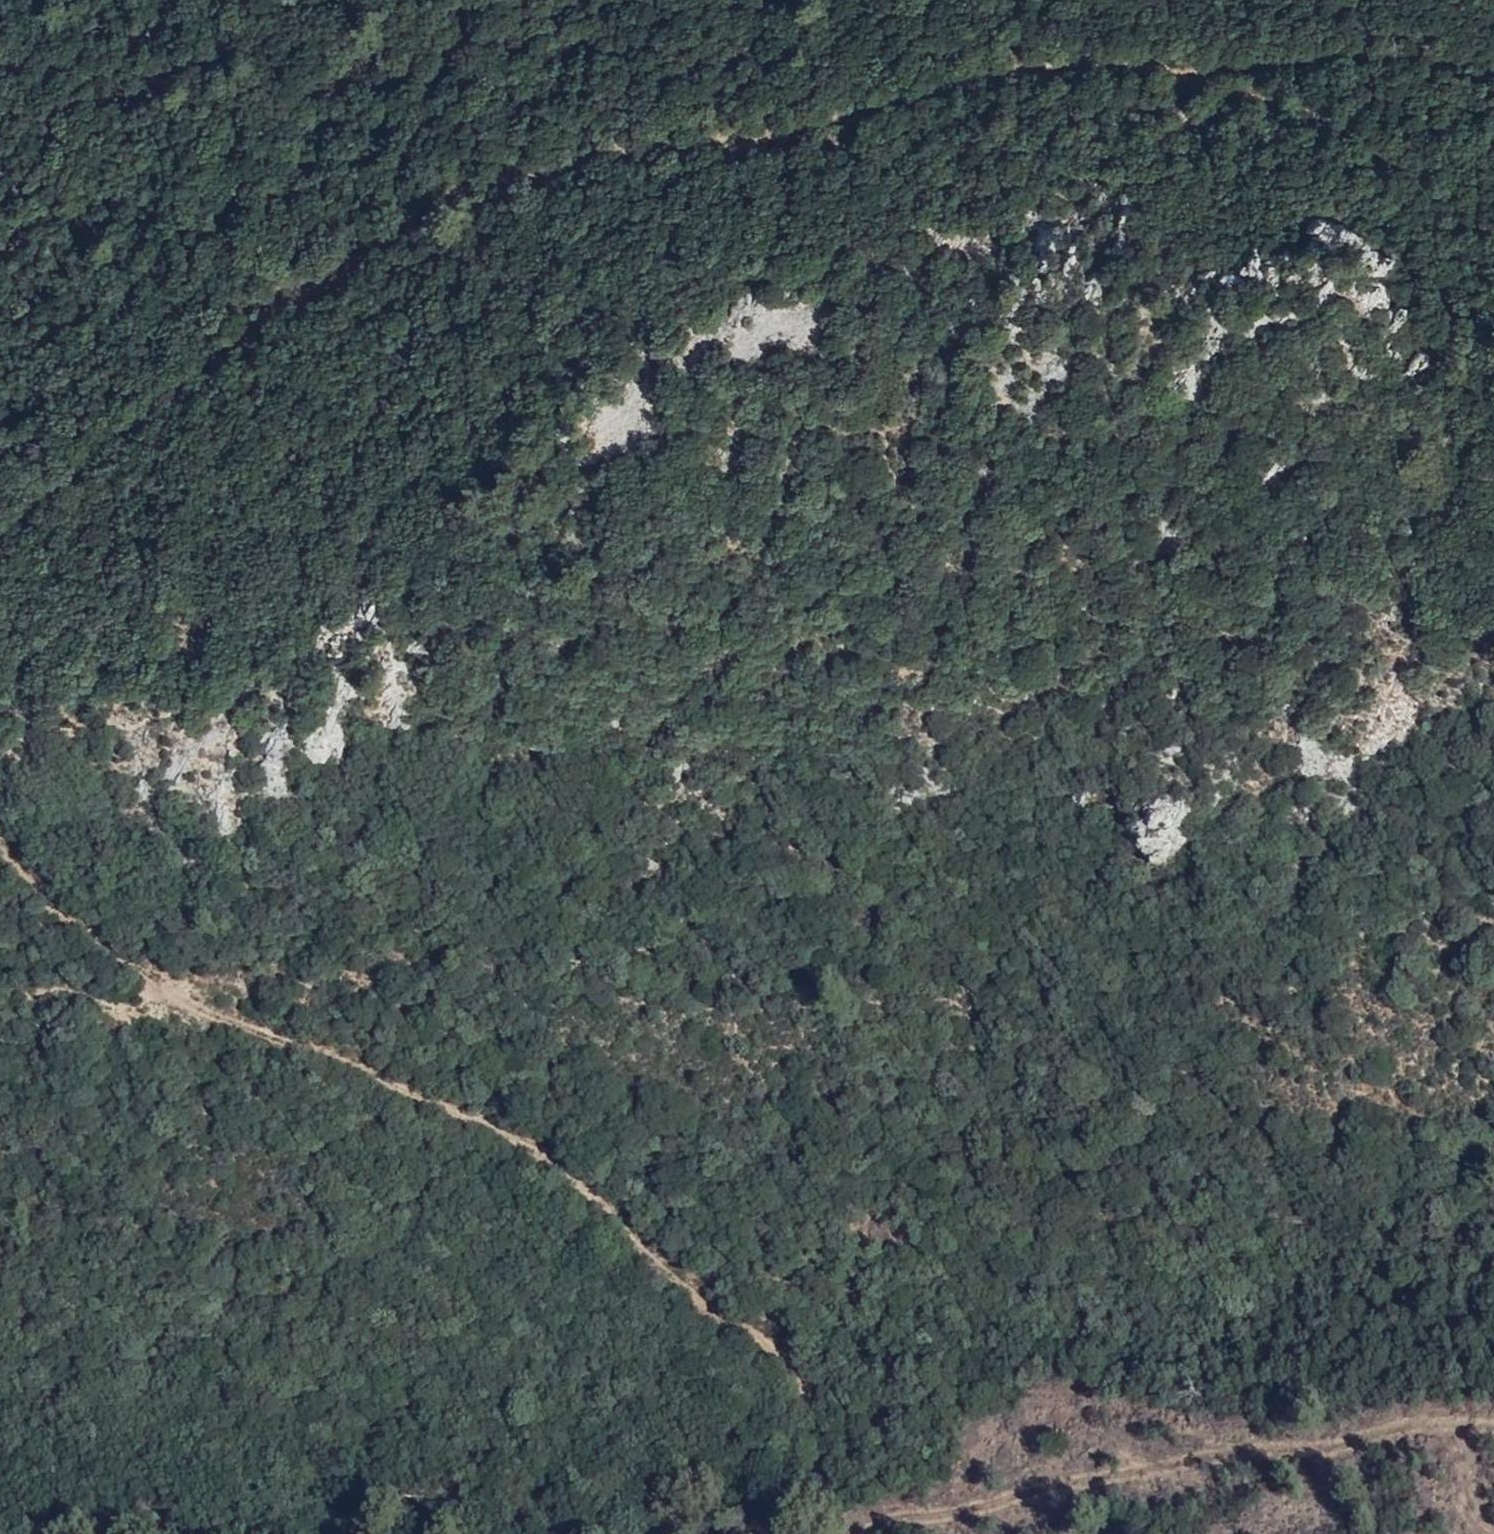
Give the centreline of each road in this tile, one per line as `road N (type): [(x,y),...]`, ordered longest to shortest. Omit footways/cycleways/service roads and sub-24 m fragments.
road 1 (track): [(0,540),(469,180),(642,146),(787,135),(1125,69),(1493,47)]
road 2 (track): [(839,1533),(840,1469),(780,1354),(612,1203),(431,1100),(210,1012),(62,913),(0,851)]

